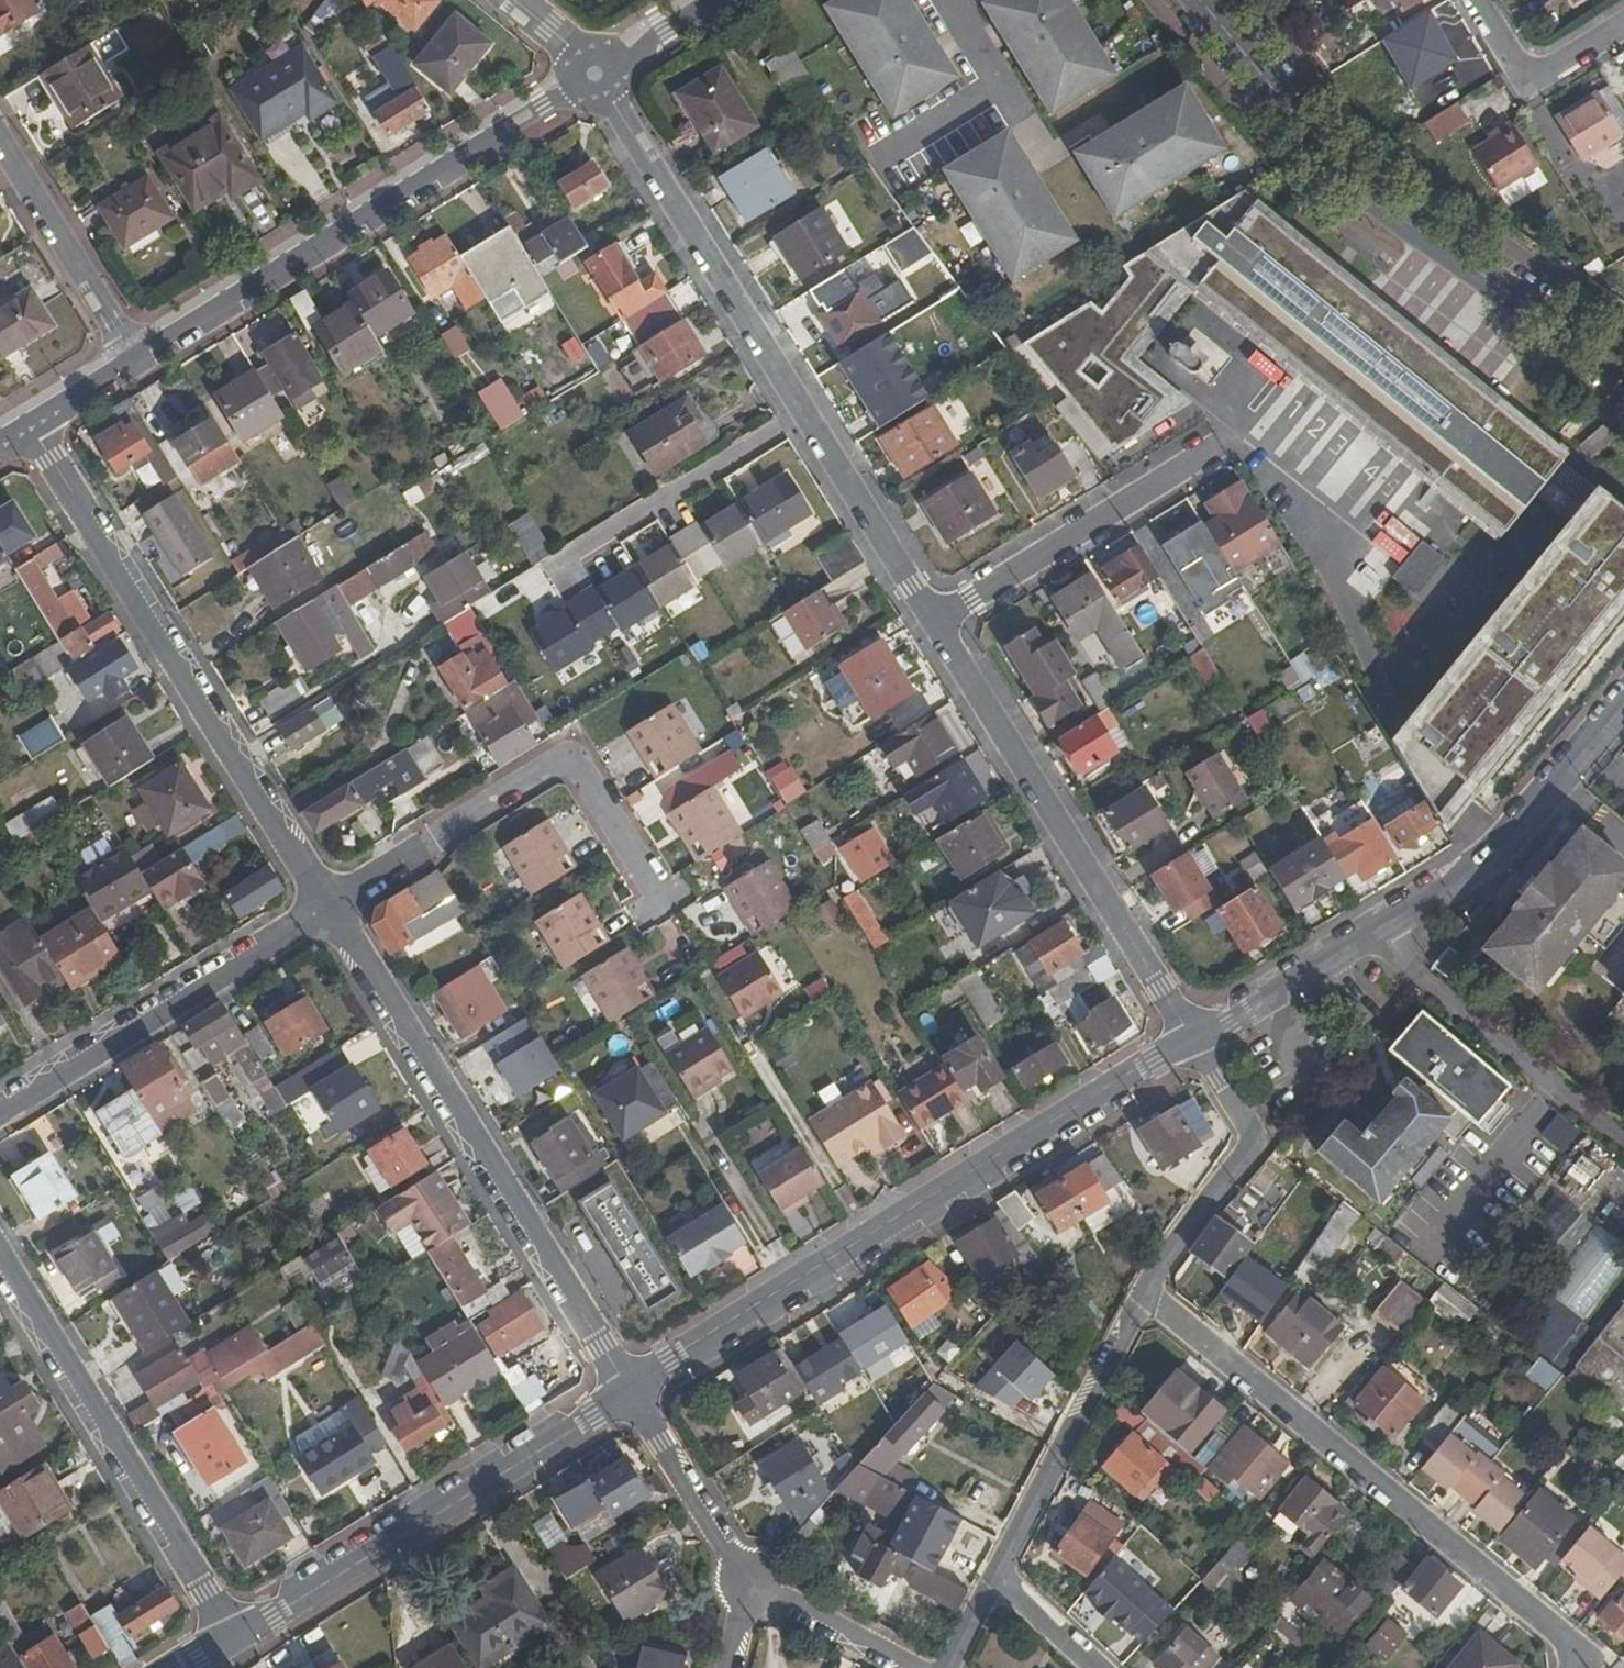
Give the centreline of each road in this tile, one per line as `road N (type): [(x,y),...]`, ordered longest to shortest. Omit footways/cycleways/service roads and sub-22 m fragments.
road 1 (tertiary): [(1196,1037),(632,1387)]
road 2 (residential): [(1578,1667),(1583,1645),(1149,1292)]
road 3 (tertiary): [(1623,380),(1364,200),(1277,109),(1198,0)]
road 4 (unclassified): [(330,900),(632,1387)]
road 5 (unclassified): [(30,418),(330,900)]
road 6 (tertiary): [(1623,701),(1480,861),(1196,1037)]
road 7 (residential): [(131,356),(595,74)]
road 8 (residential): [(1196,1037),(936,617)]
road 9 (tertiary): [(632,1387),(233,1633)]
road 10 (unclassified): [(0,1256),(233,1633)]
road 11 (unclassified): [(658,894),(569,761),(551,761),(330,900)]
road 12 (residential): [(811,417),(595,74)]
road 13 (unclassified): [(330,900),(0,1109)]
road 14 (unclassified): [(997,1577),(1149,1292)]
road 15 (residential): [(936,617),(1212,454)]
road 16 (unclassified): [(1149,1292),(1251,1151),(1253,1132),(1196,1037)]
road 17 (residential): [(811,417),(550,570)]
road 18 (residential): [(131,356),(0,135)]
road 19 (residential): [(936,617),(811,417)]
road 20 (residential): [(745,1572),(632,1387)]
road 21 (residential): [(1483,0),(1528,76),(1623,20)]
road 22 (residential): [(745,1572),(919,1667)]
road 23 (residential): [(595,74),(711,0)]
road 24 (residential): [(997,1577),(1100,1667)]

